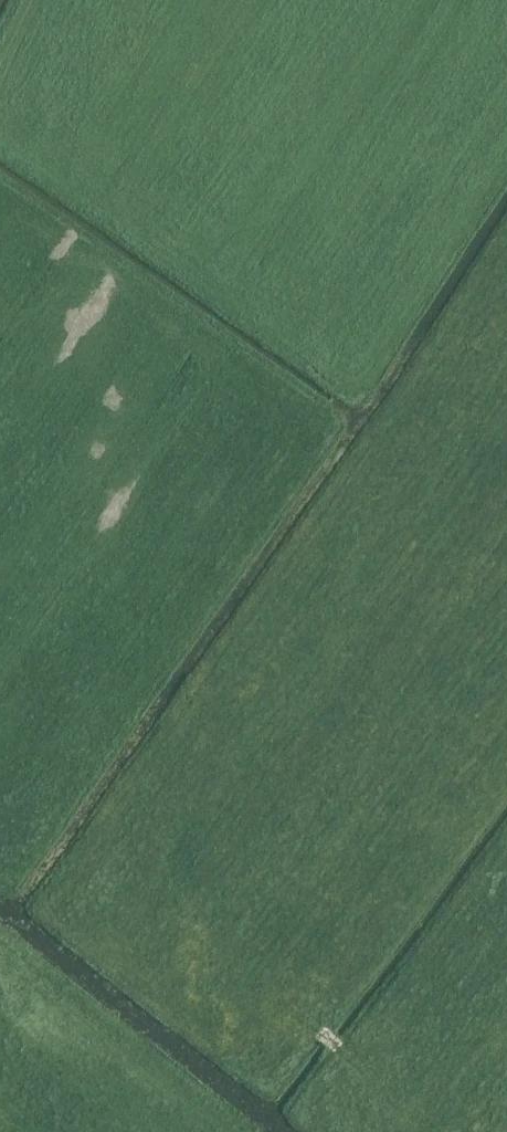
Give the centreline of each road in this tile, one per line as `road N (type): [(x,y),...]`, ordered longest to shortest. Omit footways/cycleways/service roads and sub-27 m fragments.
road 1 (track): [(438,1131),(321,1028),(336,871)]

